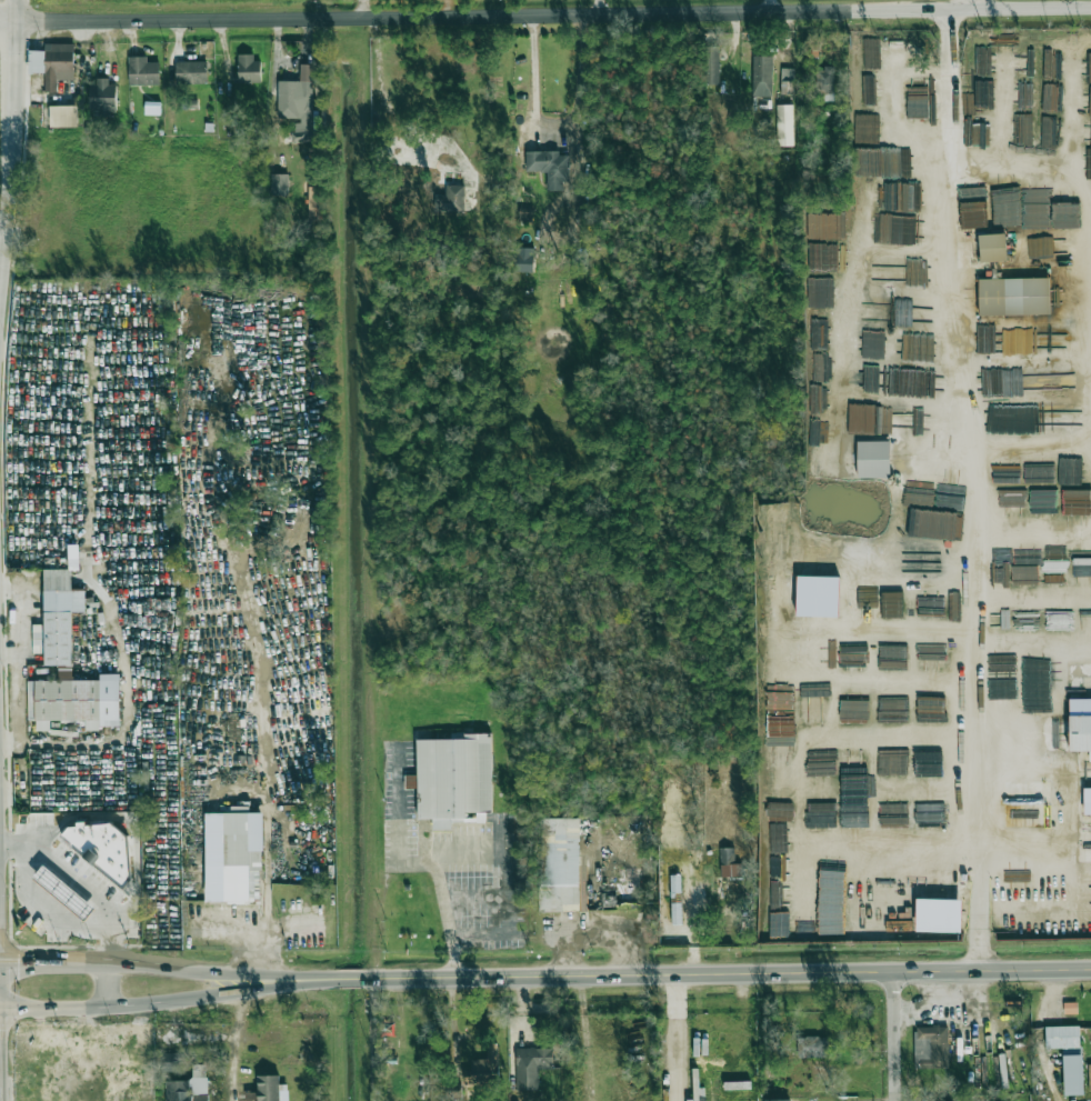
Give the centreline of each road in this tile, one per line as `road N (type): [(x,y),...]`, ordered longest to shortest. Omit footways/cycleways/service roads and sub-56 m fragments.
road 1 (residential): [(0,23),(1090,5)]
road 2 (secondary): [(1090,970),(353,981)]
road 3 (secondary): [(0,1008),(108,1007),(353,981)]
road 4 (secondary): [(353,981),(87,964)]
road 5 (secondary): [(0,273),(12,87)]
road 6 (residential): [(897,1100),(897,973)]

